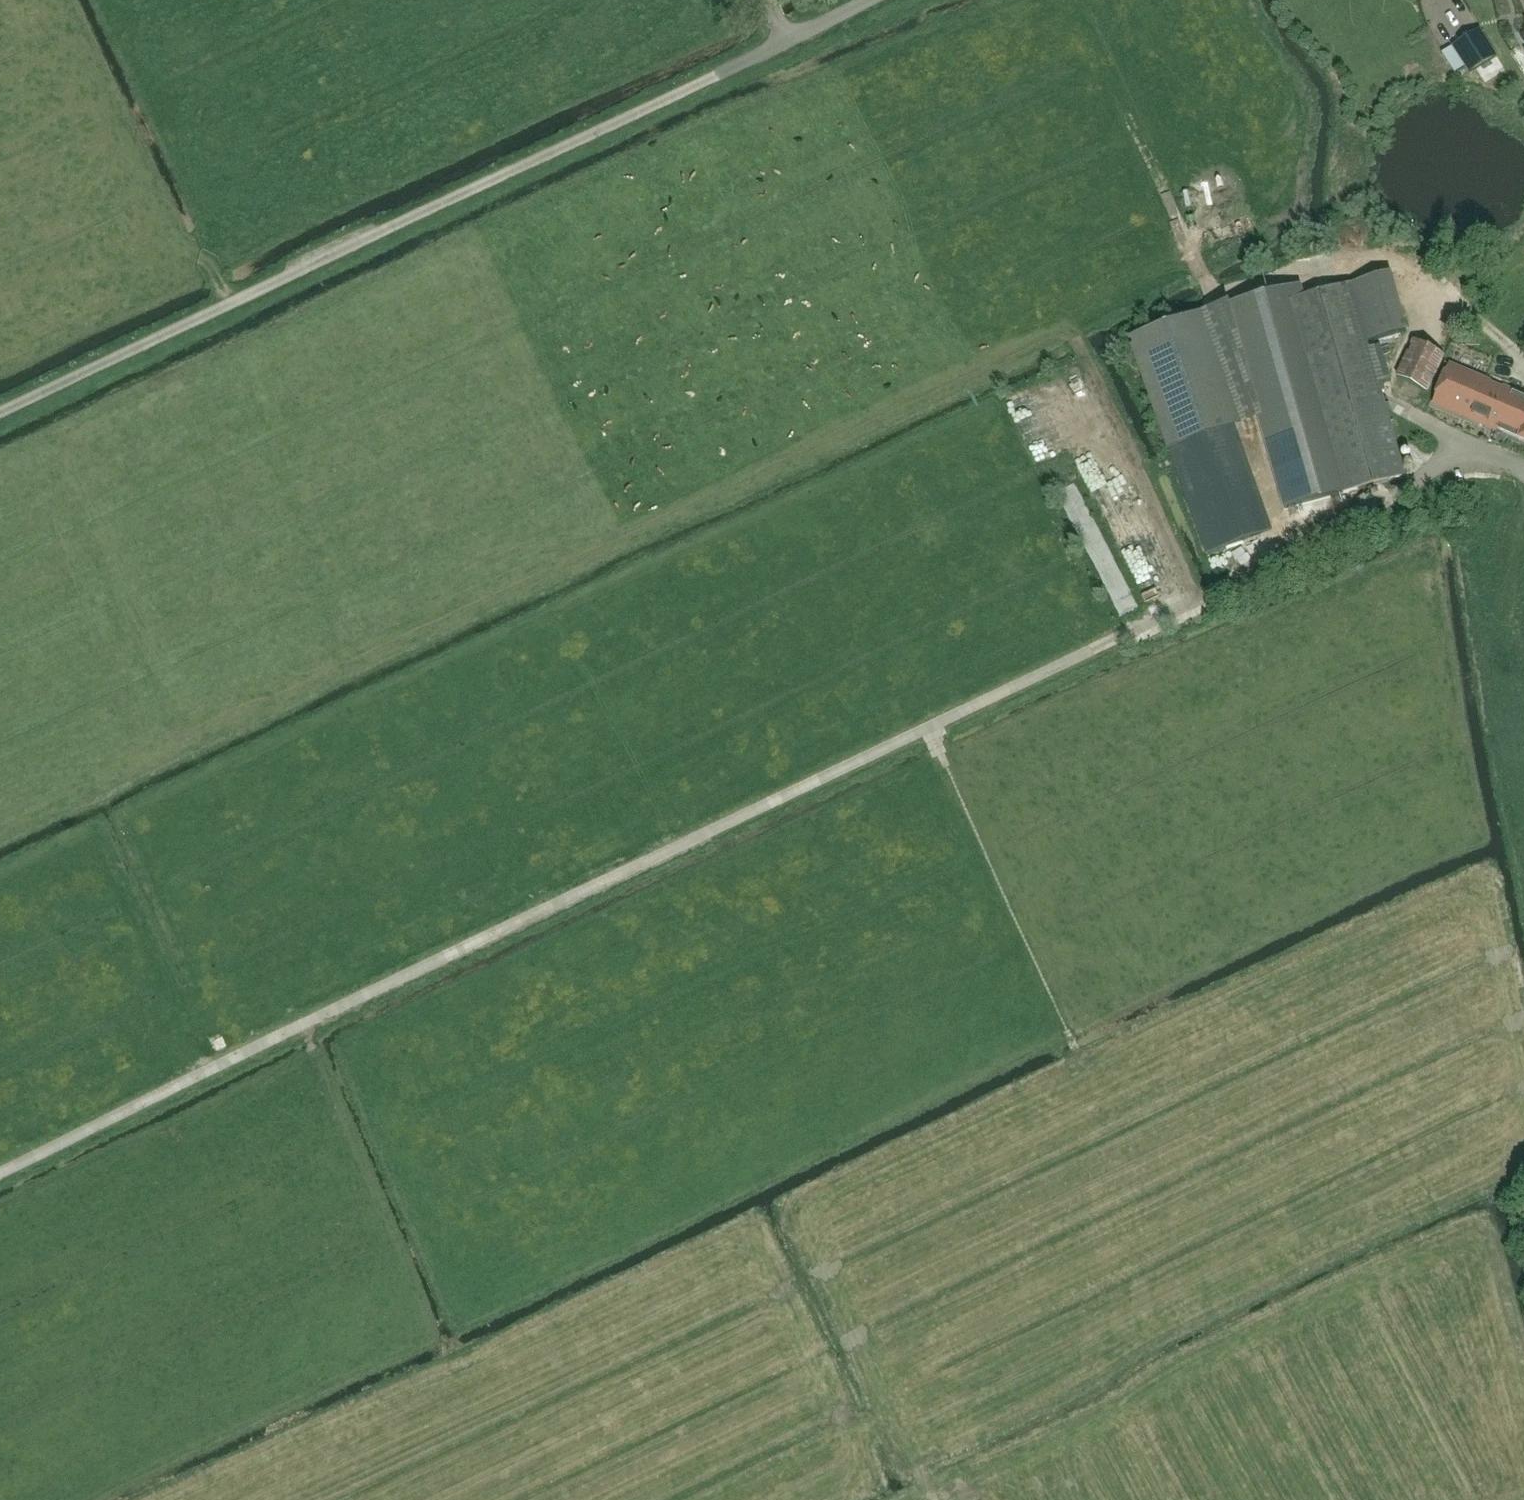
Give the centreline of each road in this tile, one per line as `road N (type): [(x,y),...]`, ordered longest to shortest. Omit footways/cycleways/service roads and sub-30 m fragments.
road 1 (unclassified): [(0,414),(868,0)]

